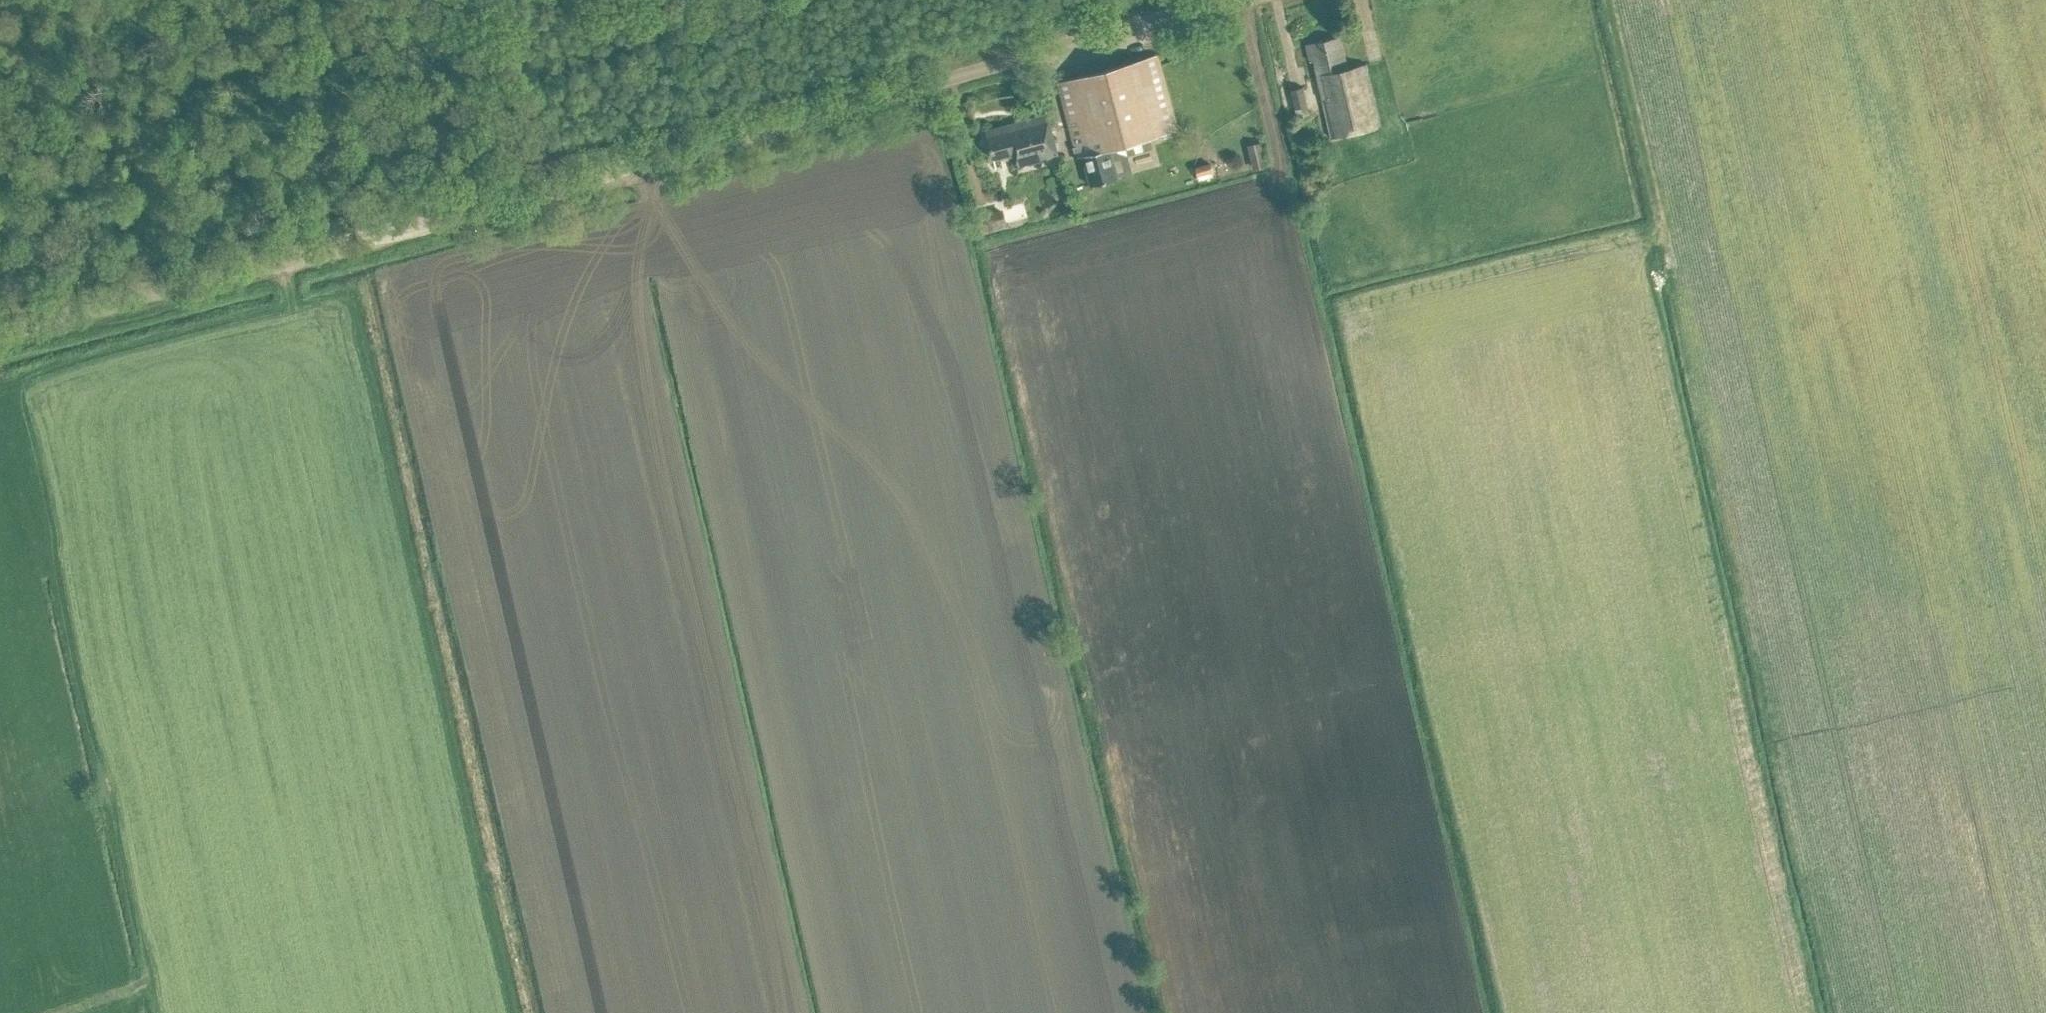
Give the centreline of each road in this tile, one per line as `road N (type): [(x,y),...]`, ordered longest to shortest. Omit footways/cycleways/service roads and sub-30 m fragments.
road 1 (unclassified): [(0,333),(1237,0)]

